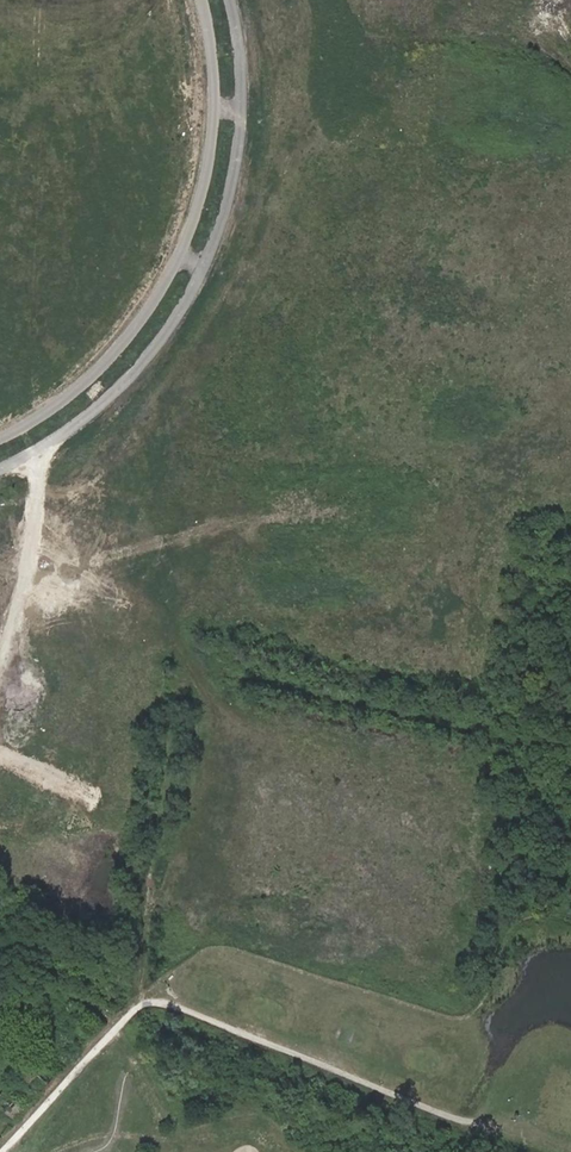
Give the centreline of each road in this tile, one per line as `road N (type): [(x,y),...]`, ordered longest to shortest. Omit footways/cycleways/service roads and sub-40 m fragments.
road 1 (unknown): [(0,469),(66,432),(131,375),(203,270),(240,146),(231,0)]
road 2 (unknown): [(201,0),(216,107),(207,177),(180,253),(111,357),(52,408),(0,439)]

